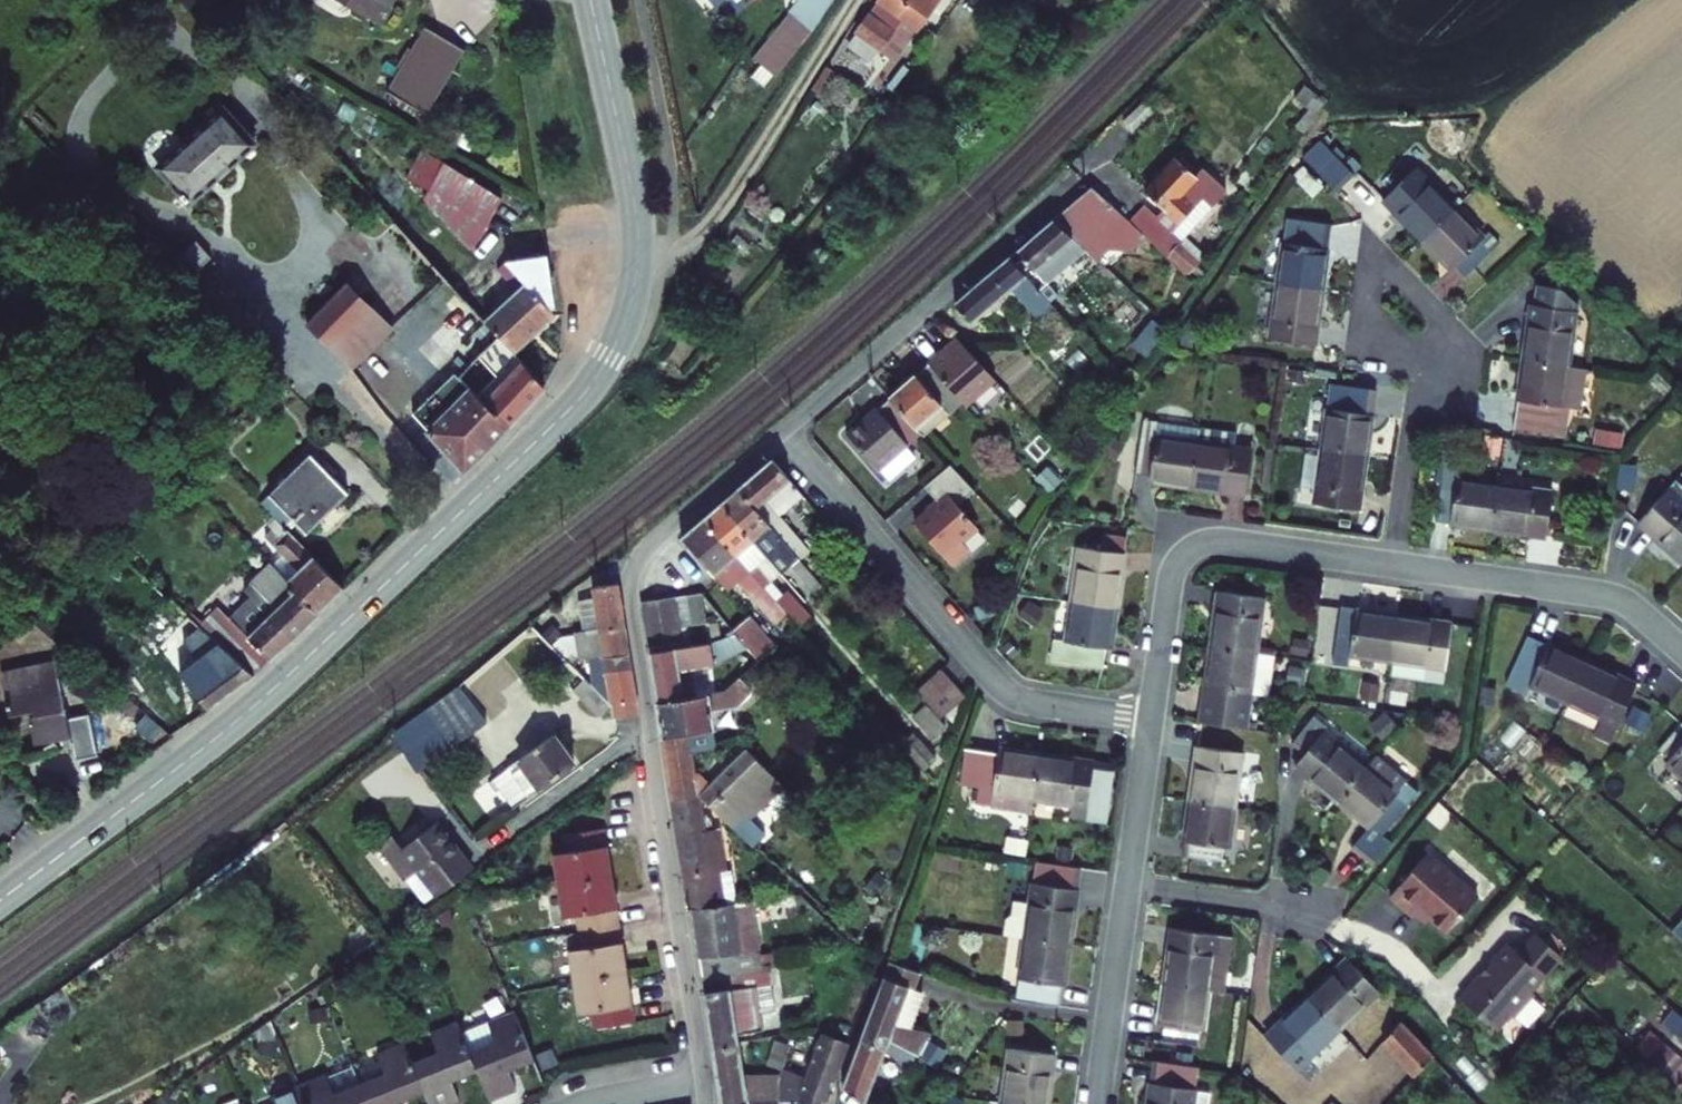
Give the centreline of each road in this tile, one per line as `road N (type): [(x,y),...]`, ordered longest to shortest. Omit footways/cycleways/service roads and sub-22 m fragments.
road 1 (tertiary): [(0,901),(244,715),(552,426),(610,356),(633,292)]
road 2 (residential): [(704,1086),(632,577),(645,549),(783,430)]
road 3 (residential): [(783,430),(995,682),(1028,701),(1151,721)]
road 4 (residential): [(783,430),(1120,138)]
road 5 (residential): [(1151,721),(1174,573),(1196,546),(1222,541),(1392,565)]
road 6 (unclassified): [(633,292),(723,207),(859,0)]
road 7 (residential): [(1392,565),(1605,596),(1681,652)]
road 8 (tertiary): [(633,292),(635,207),(591,0)]
road 9 (residential): [(1419,368),(1442,317),(1374,251),(1365,331)]
road 10 (residential): [(1096,1103),(1127,886)]
road 11 (residential): [(1392,565),(1419,368)]
road 12 (residential): [(1127,886),(1304,911)]
road 13 (residential): [(1127,886),(1151,721)]

